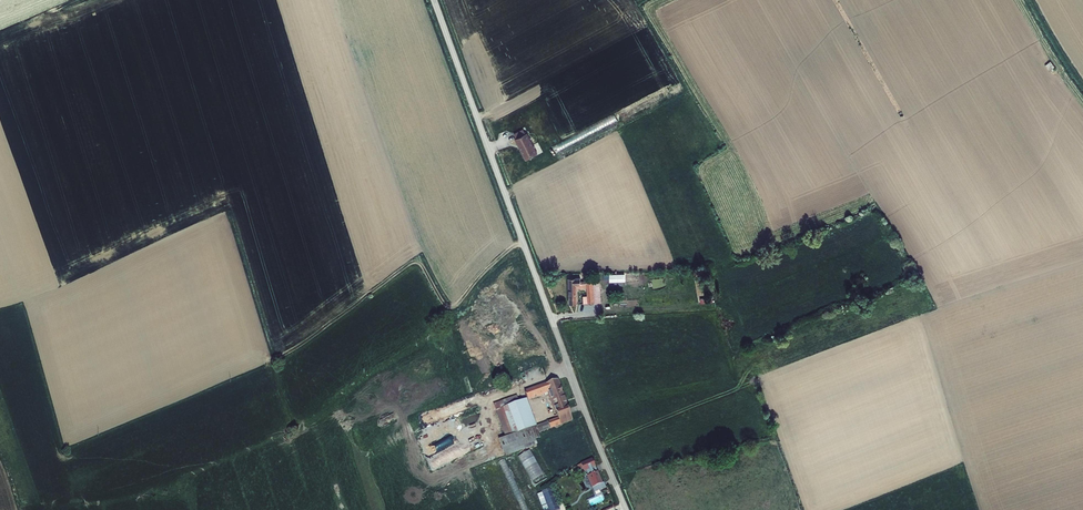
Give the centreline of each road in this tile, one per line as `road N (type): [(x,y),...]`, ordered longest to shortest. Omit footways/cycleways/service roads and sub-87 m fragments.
road 1 (unclassified): [(434,0),(626,509)]
road 2 (track): [(523,242),(458,306),(445,306),(423,267),(412,265),(270,362)]

